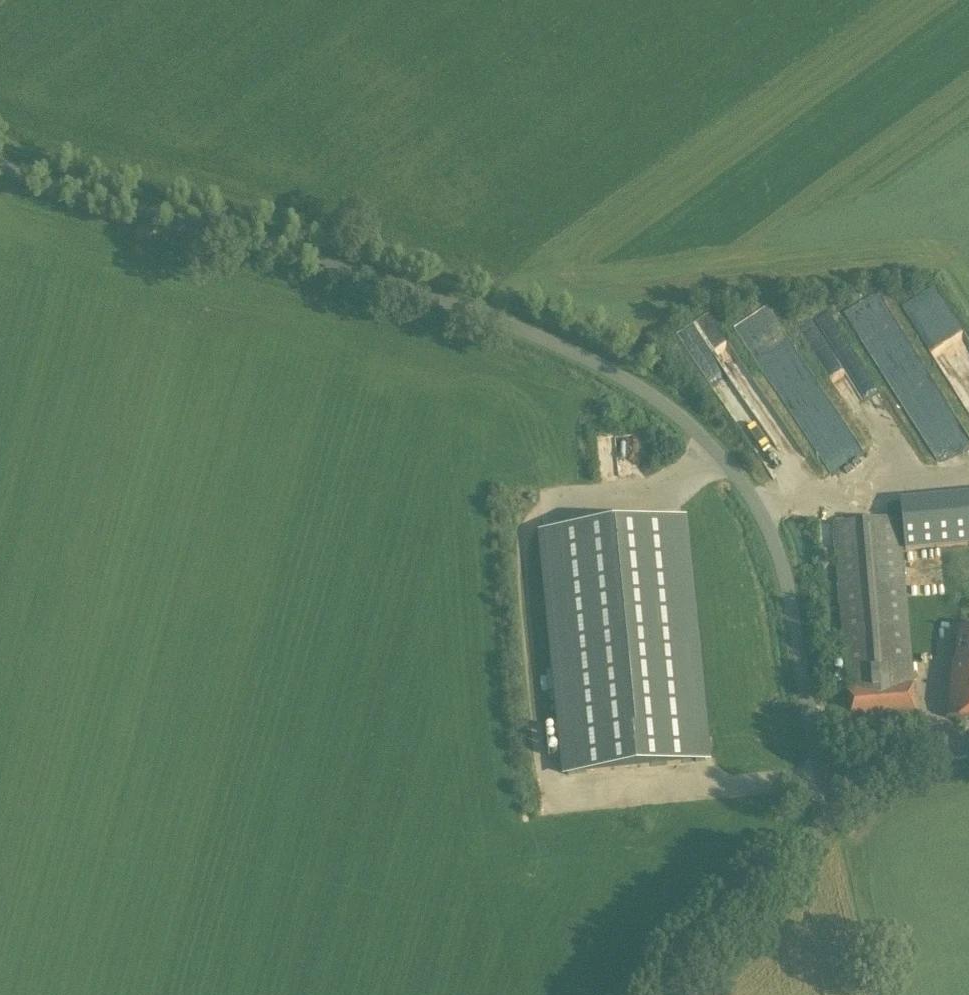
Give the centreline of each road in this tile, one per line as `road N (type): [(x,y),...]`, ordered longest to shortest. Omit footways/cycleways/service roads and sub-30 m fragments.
road 1 (unclassified): [(841,805),(817,762),(779,555),(745,490),(697,434),(630,383),(542,335),(0,162)]
road 2 (unclassified): [(669,994),(692,961),(841,805)]
road 3 (unclassified): [(841,805),(903,766),(968,754)]

